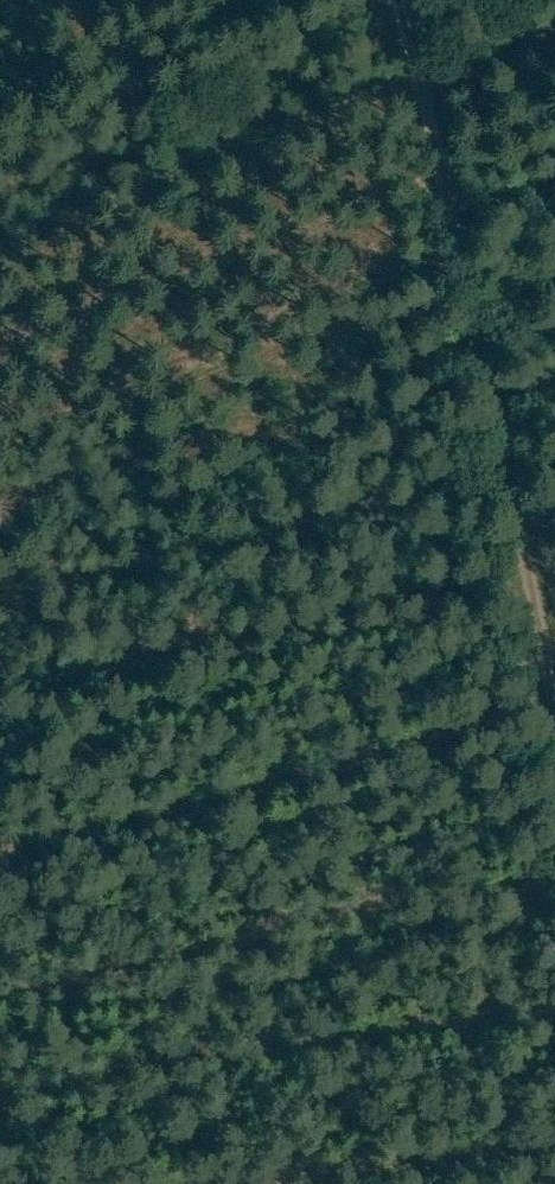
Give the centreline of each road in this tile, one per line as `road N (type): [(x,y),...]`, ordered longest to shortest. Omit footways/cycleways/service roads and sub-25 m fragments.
road 1 (track): [(554,877),(367,0)]
road 2 (track): [(554,74),(0,253)]
road 3 (track): [(259,1183),(351,1152),(554,1121)]

